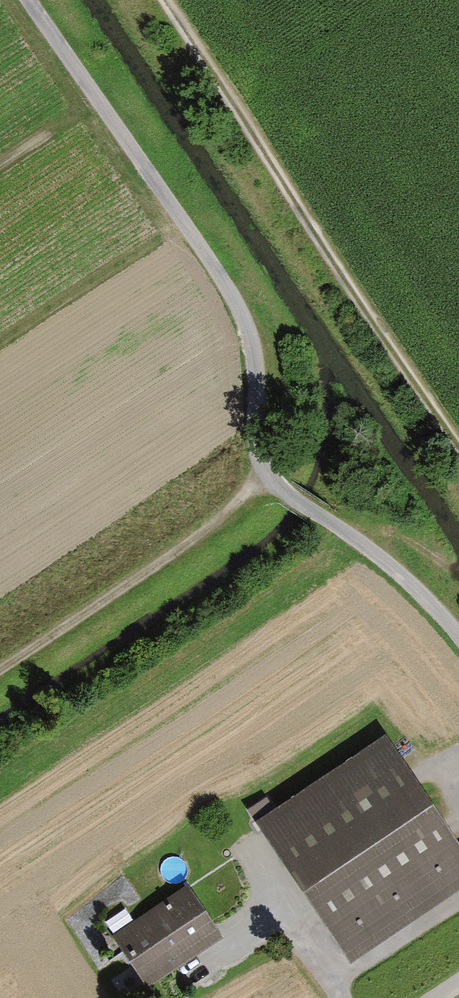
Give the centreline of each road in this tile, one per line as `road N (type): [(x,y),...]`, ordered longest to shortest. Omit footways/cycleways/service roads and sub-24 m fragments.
road 1 (track): [(19,0),(174,216),(219,297),(237,335),(259,480)]
road 2 (track): [(458,453),(153,0)]
road 3 (track): [(0,668),(167,558),(259,480)]
road 4 (track): [(259,480),(363,547),(458,635)]

